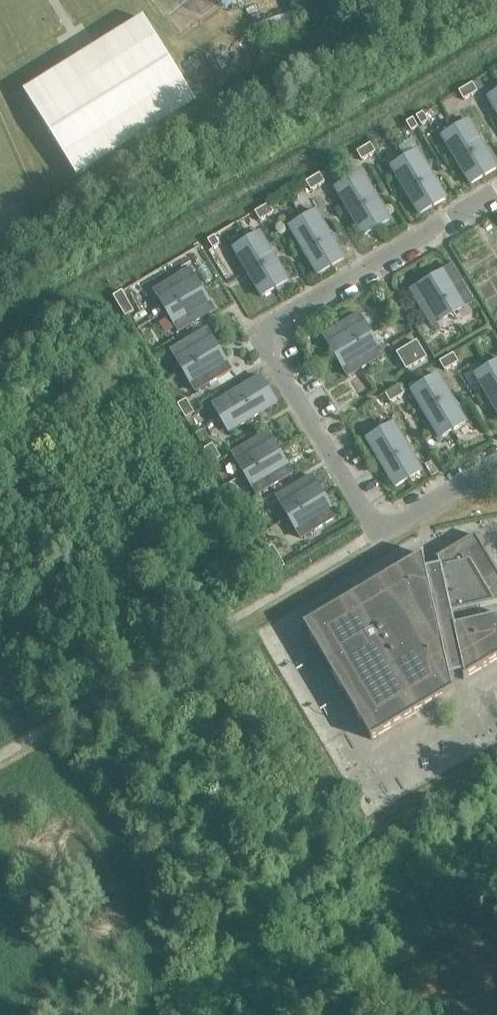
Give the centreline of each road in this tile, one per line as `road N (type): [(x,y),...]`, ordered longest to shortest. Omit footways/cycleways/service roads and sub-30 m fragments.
road 1 (unclassified): [(496,192),(260,331),(374,531),(496,460)]

